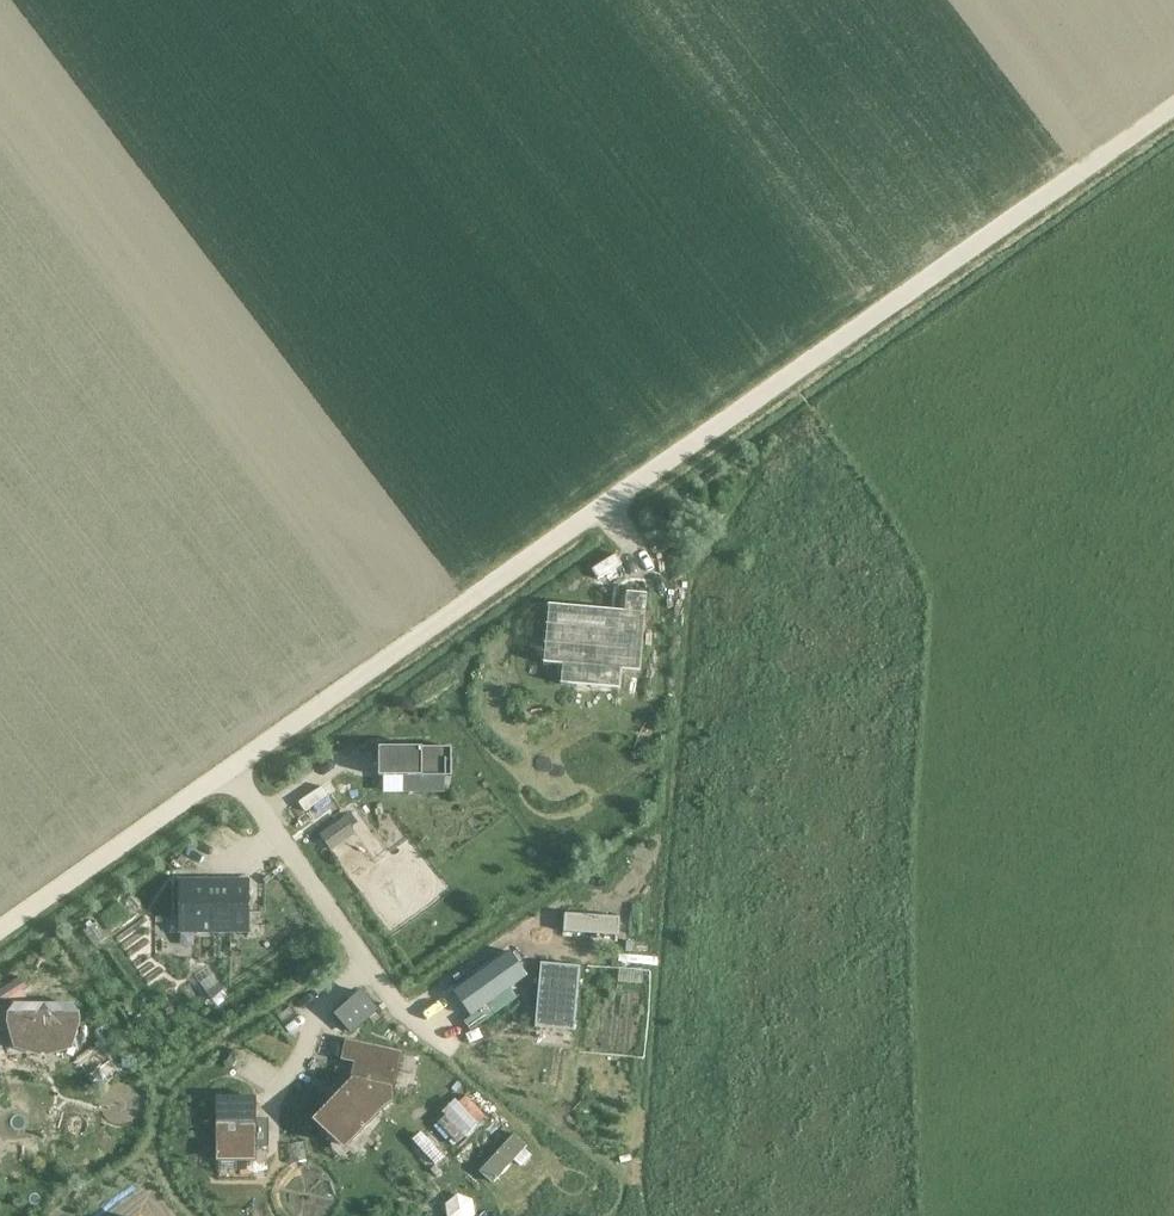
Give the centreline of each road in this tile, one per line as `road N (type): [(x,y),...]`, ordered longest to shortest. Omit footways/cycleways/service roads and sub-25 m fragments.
road 1 (residential): [(229,768),(1173,106)]
road 2 (residential): [(229,768),(428,1039)]
road 3 (residential): [(0,928),(229,768)]

